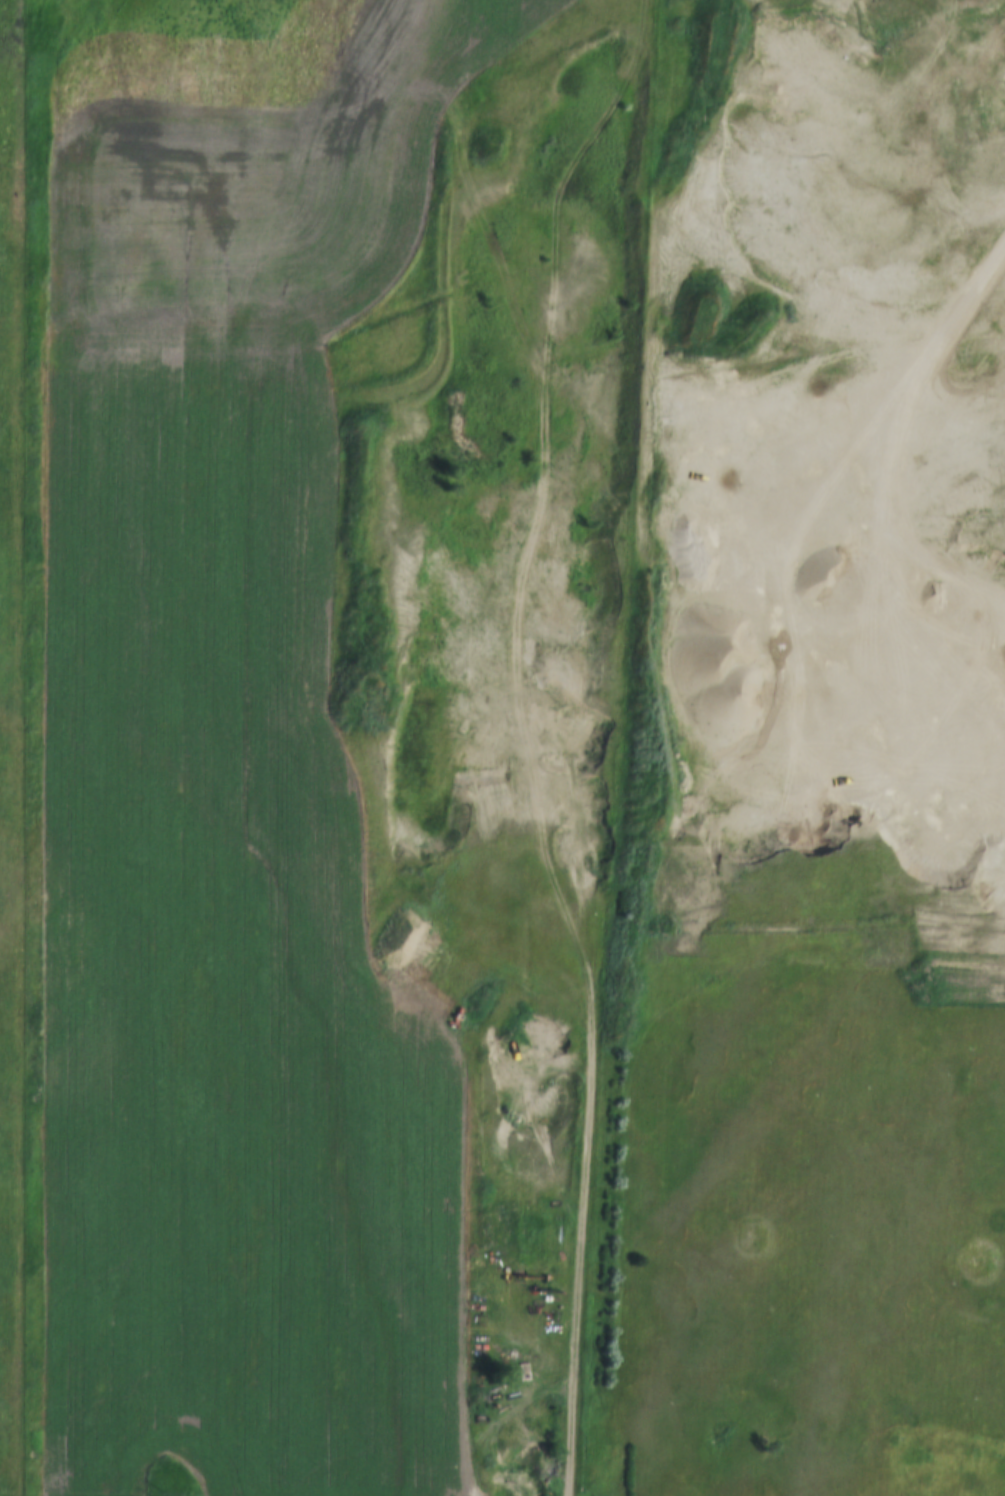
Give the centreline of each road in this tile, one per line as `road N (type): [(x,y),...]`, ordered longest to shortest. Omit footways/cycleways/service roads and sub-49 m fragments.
road 1 (track): [(646,18),(573,58),(513,142),(494,190),(458,206),(449,370),(424,397)]

